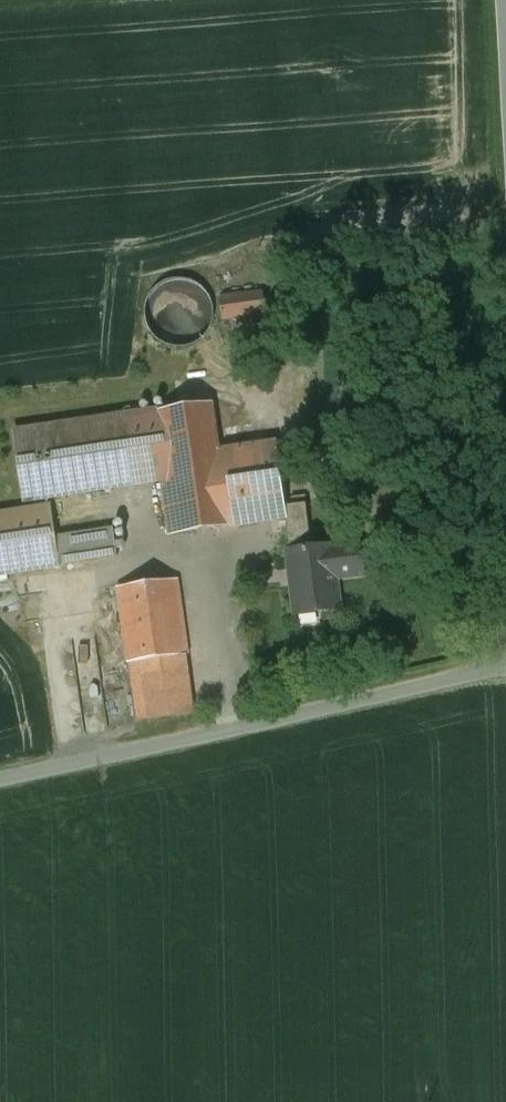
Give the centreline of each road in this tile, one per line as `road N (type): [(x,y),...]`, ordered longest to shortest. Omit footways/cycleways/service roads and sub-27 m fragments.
road 1 (unclassified): [(505,667),(0,775)]

